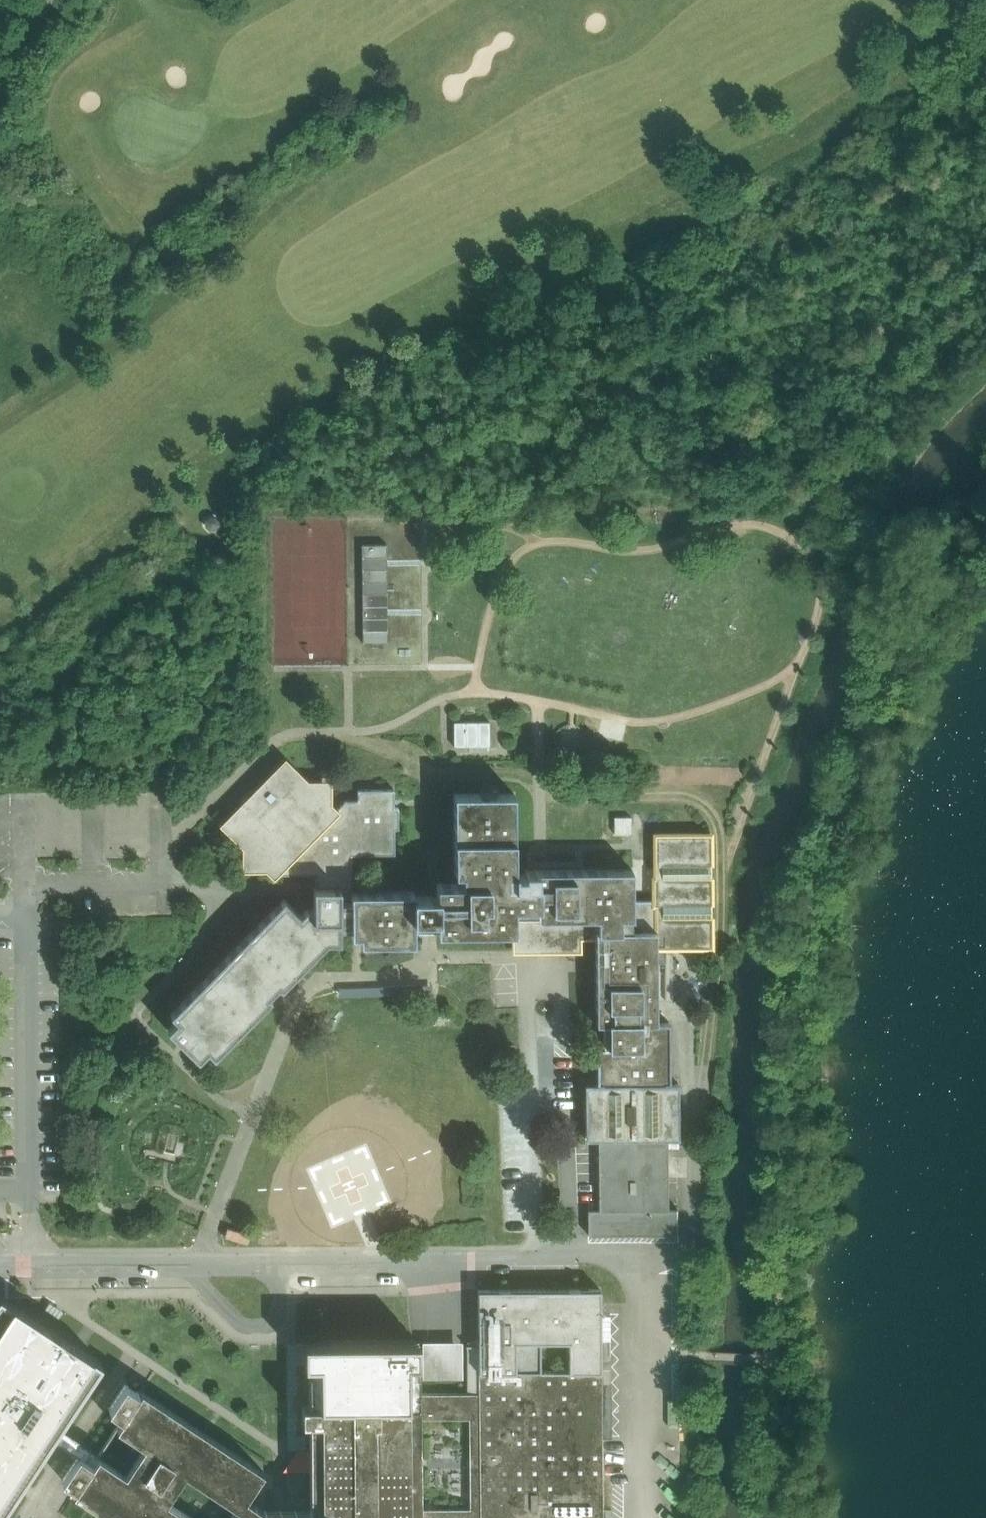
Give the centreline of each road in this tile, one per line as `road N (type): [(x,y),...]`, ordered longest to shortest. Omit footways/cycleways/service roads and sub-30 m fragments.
road 1 (residential): [(279,1264),(641,1261)]
road 2 (residential): [(0,1265),(197,1265)]
road 3 (unclassified): [(197,1265),(203,1286),(236,1320),(255,1327),(278,1313),(279,1264)]

